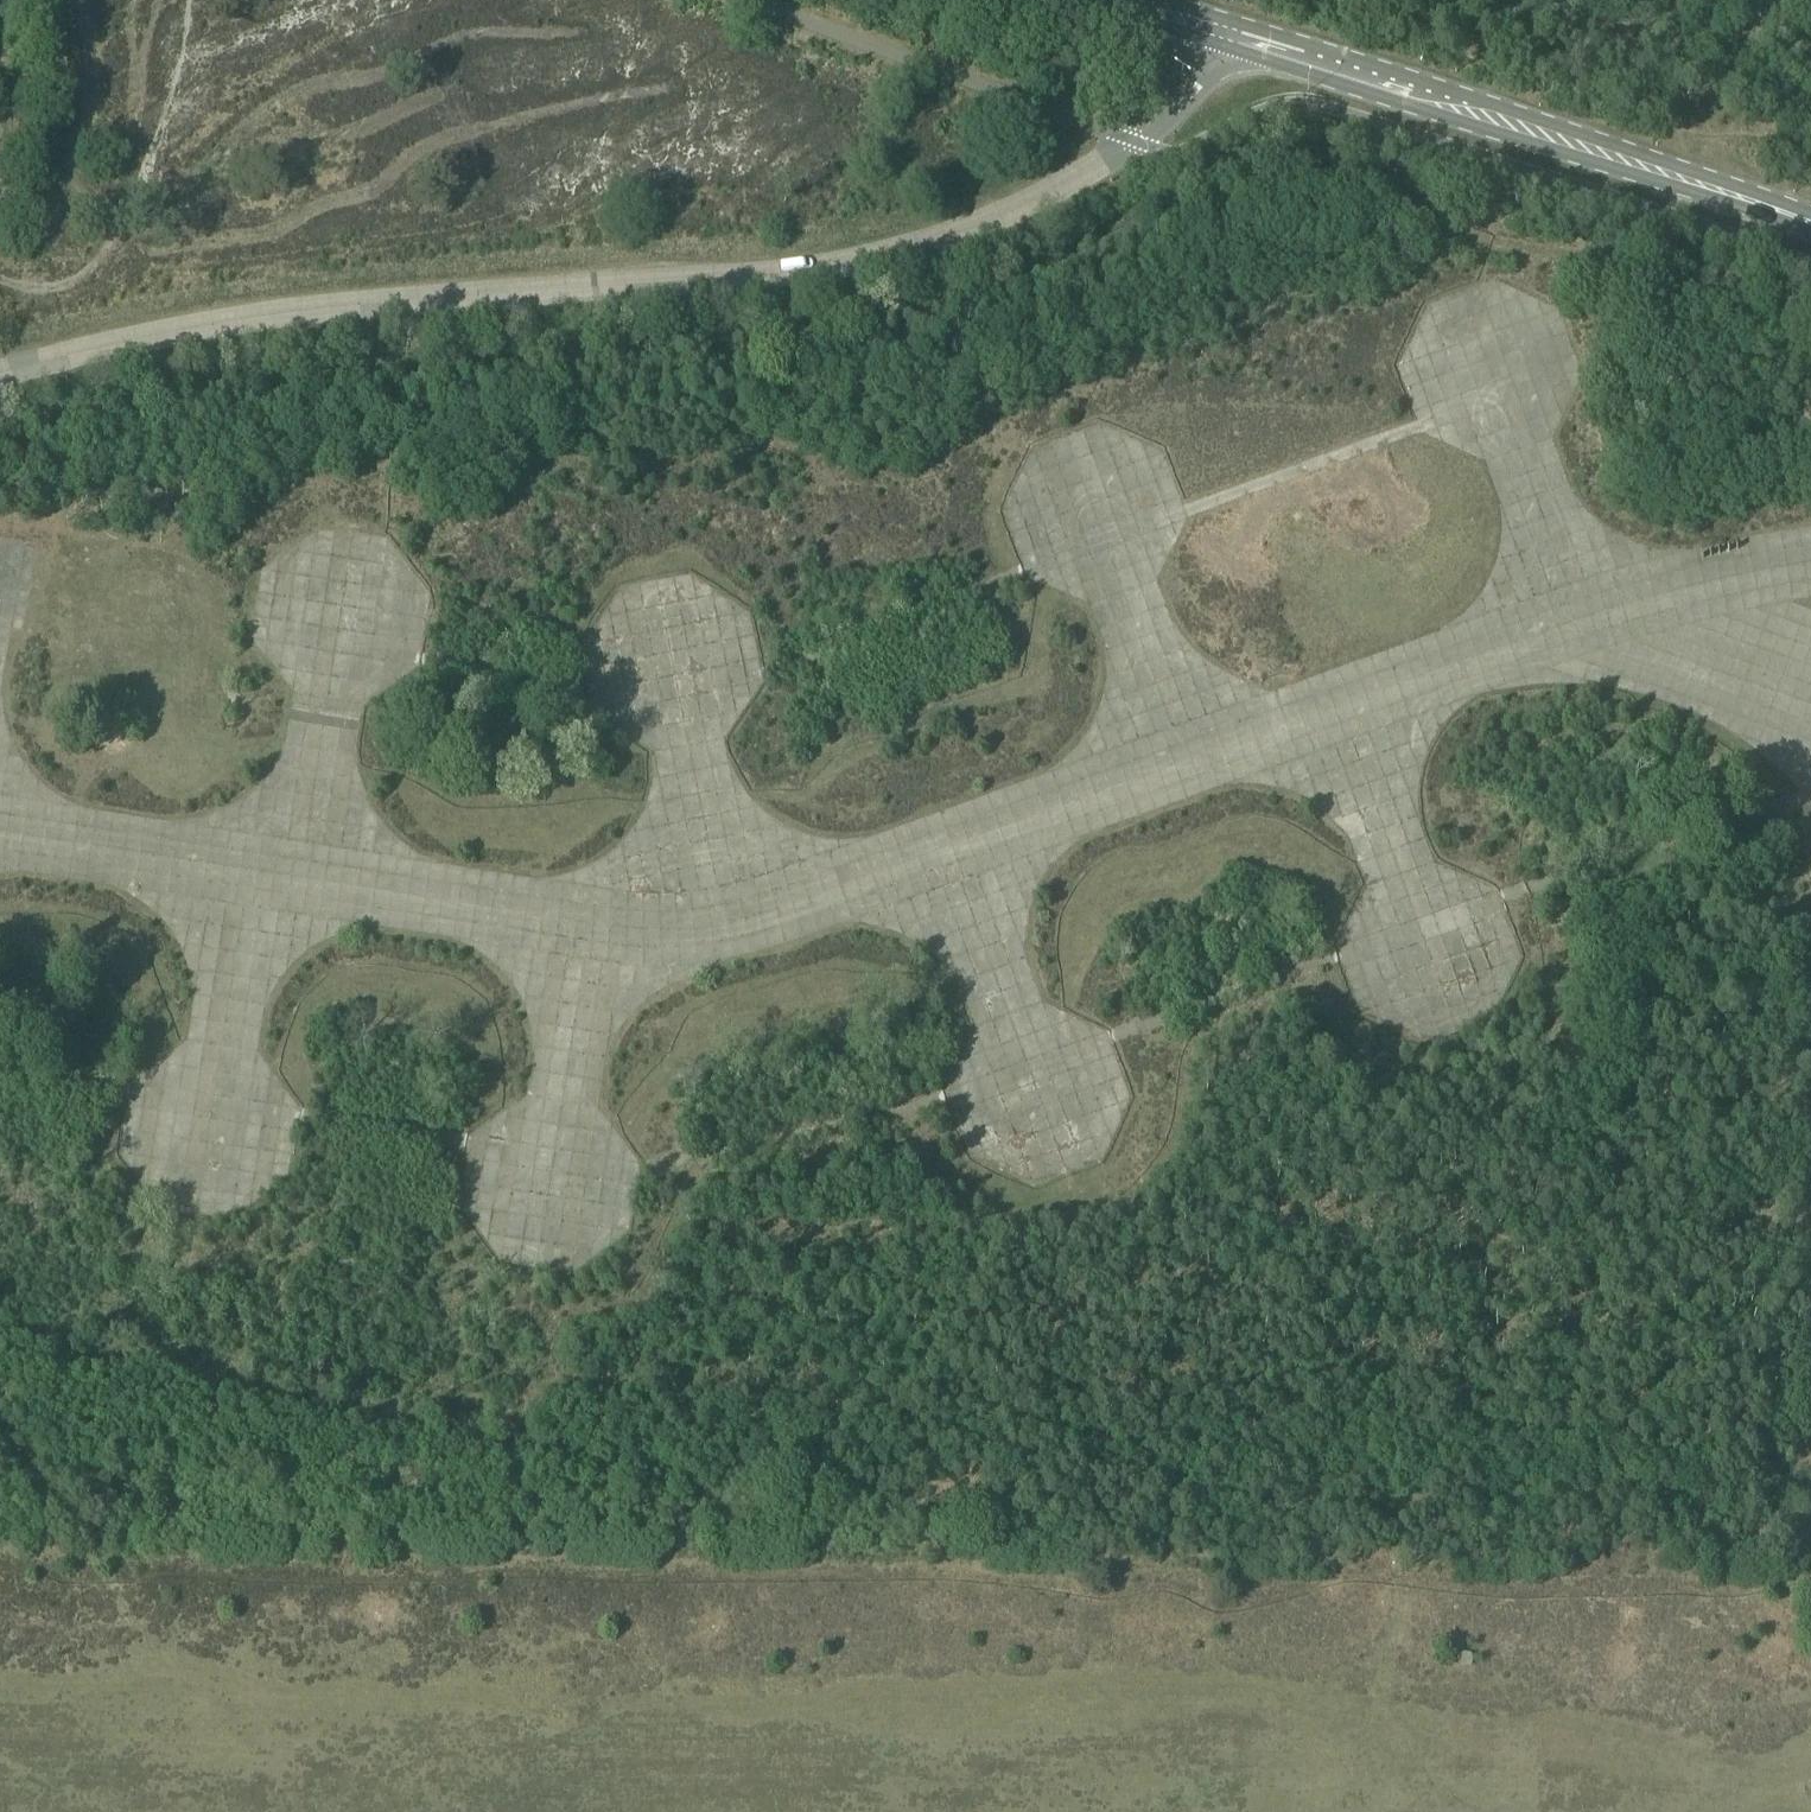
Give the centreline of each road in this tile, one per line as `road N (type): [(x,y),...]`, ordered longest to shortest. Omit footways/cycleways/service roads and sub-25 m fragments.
road 1 (unclassified): [(0,383),(161,334),(801,283),(971,236),(1138,144),(1209,36)]
road 2 (secondary): [(1810,231),(1209,36)]

